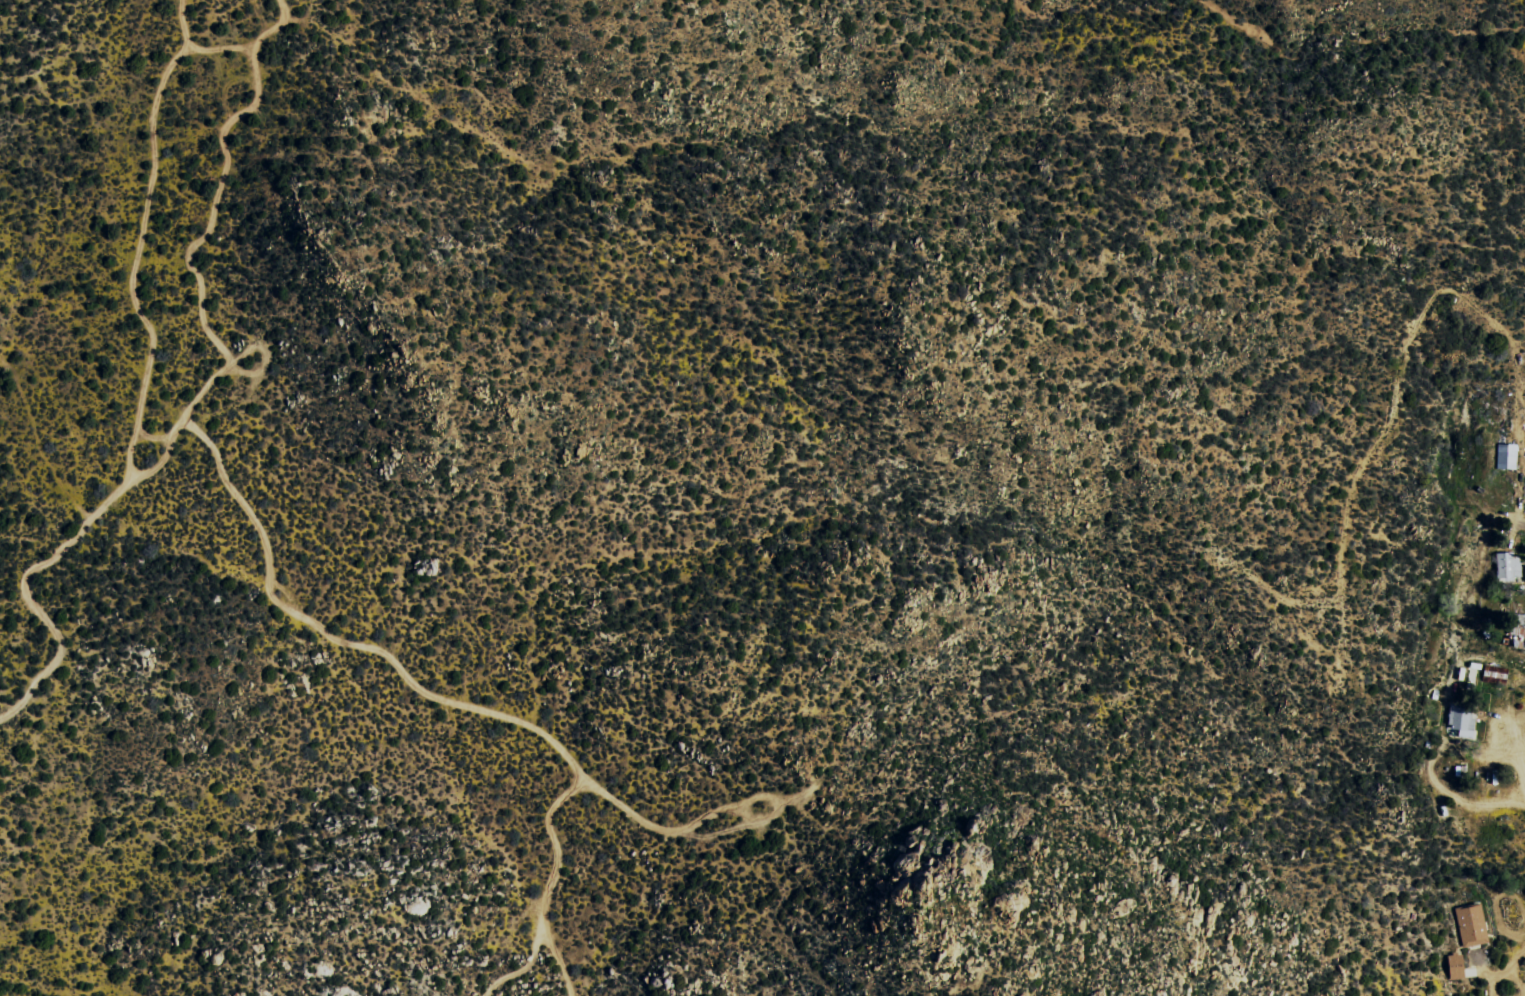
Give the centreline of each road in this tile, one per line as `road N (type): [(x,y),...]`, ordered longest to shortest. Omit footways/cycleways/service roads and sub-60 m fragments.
road 1 (residential): [(1524,85),(1463,85),(1315,0)]

